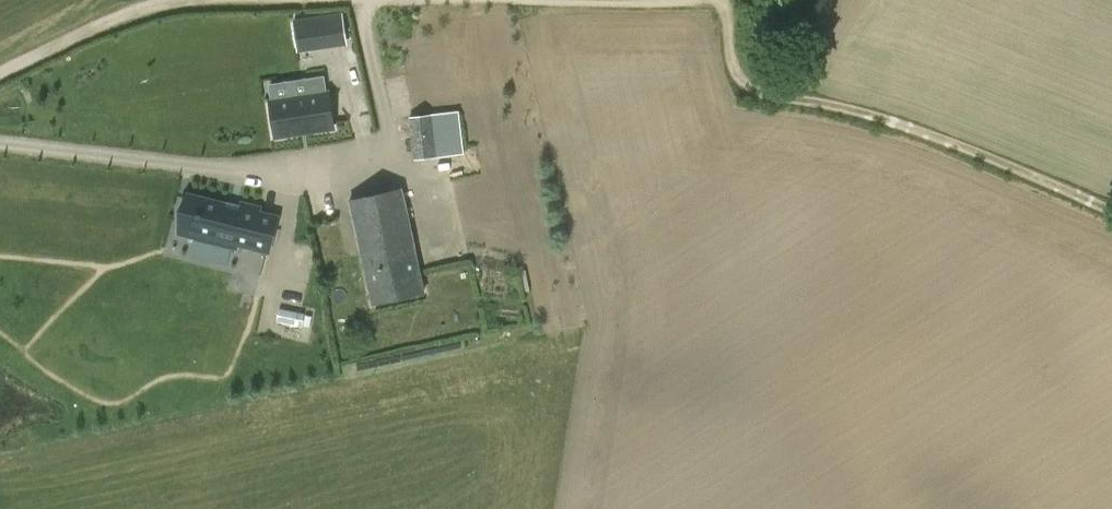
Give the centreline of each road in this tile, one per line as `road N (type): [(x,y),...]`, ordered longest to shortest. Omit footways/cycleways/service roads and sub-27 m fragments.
road 1 (track): [(0,144),(398,176),(362,0)]
road 2 (track): [(1111,209),(957,141),(877,114),(752,90),(733,70),(727,0)]
road 3 (track): [(0,73),(141,10),(202,0)]

